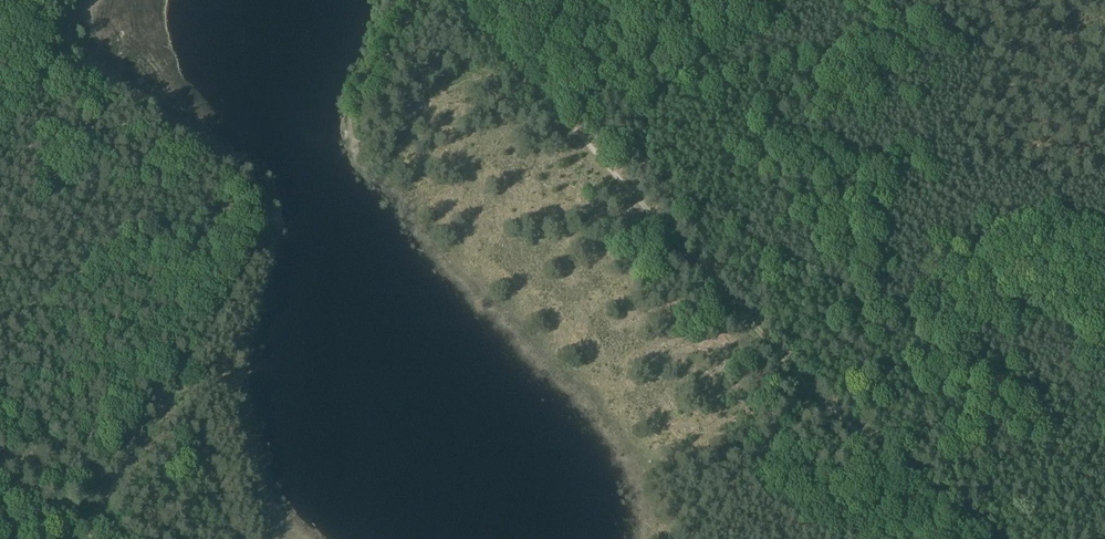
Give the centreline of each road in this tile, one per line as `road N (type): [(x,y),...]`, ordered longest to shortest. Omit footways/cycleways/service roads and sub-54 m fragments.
road 1 (track): [(453,0),(817,393),(693,538)]
road 2 (track): [(115,538),(103,528),(106,486),(0,391)]
road 3 (track): [(355,135),(351,114),(424,0)]

